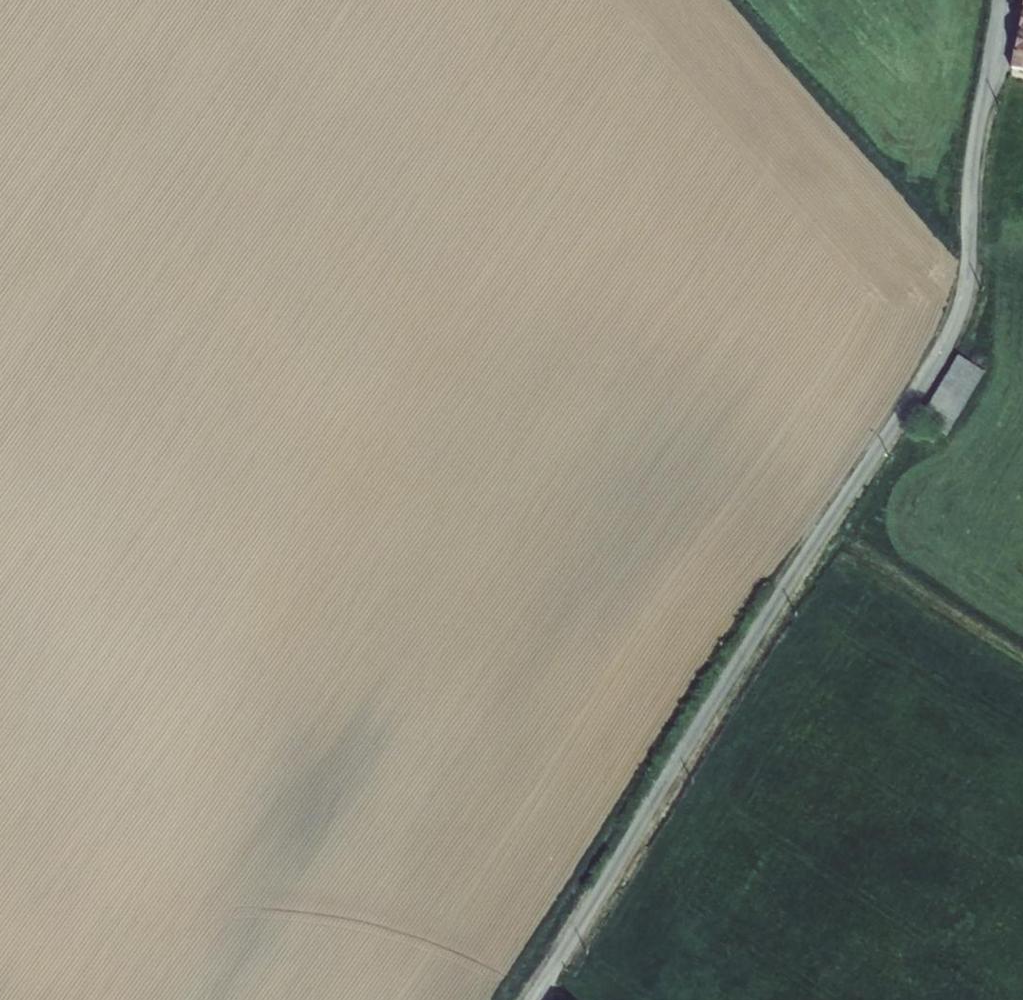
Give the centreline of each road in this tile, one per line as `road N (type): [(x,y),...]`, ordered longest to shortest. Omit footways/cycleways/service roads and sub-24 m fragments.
road 1 (unclassified): [(530,999),(771,608),(952,333),(967,282),(968,162),(1003,0)]

